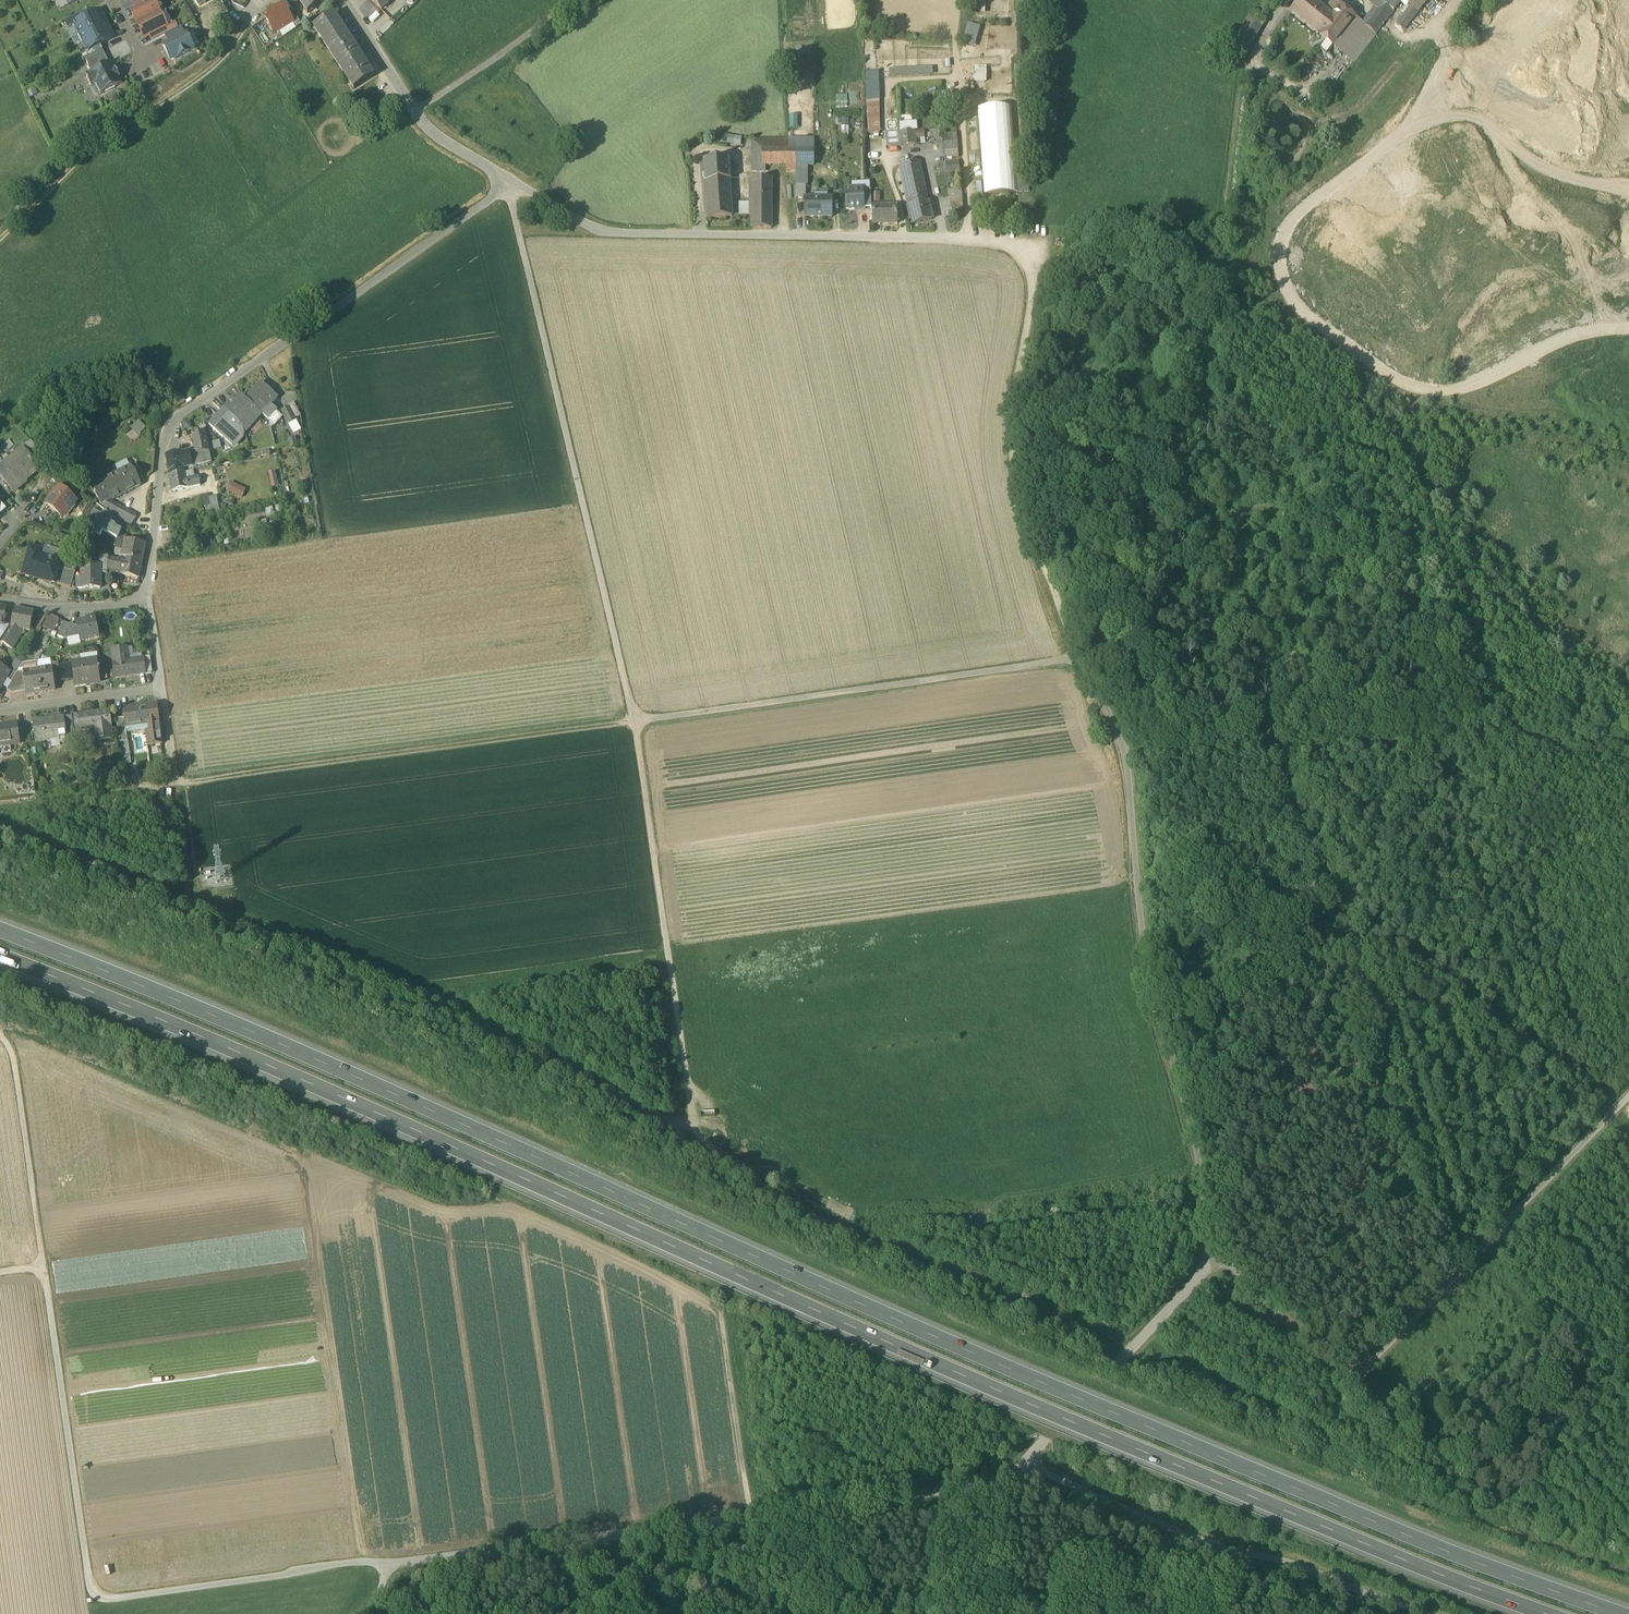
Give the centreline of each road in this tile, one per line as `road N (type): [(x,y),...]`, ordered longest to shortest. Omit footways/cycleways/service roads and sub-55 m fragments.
road 1 (motorway): [(1623,1613),(1296,1492),(1015,1375),(0,926)]
road 2 (motorway): [(0,953),(1011,1401),(1284,1515),(1553,1613)]
road 3 (track): [(507,177),(632,719),(1076,659)]
road 4 (track): [(692,1127),(632,719),(175,782),(161,689)]
road 5 (track): [(1025,1464),(1214,1260),(1190,1121),(1149,983),(1127,795)]
road 6 (track): [(388,1566),(360,1562),(108,1596),(94,1592),(42,1266)]
road 7 (residential): [(148,600),(159,461),(182,410),(507,177)]
road 8 (track): [(1628,1097),(1347,1387),(1253,1286),(1214,1260)]
road 9 (residential): [(507,177),(603,231),(1026,237)]
road 10 (track): [(1076,659),(1016,483),(1010,417),(1037,271),(1026,237)]
road 11 (track): [(1258,742),(1469,724),(1628,745)]
road 12 (track): [(750,1517),(388,1566)]
road 13 (track): [(0,240),(93,143),(164,102),(222,56),(242,28)]
road 14 (track): [(1025,1464),(985,1485),(750,1517)]
road 15 (residential): [(0,710),(161,689),(148,600)]
road 16 (residential): [(343,0),(432,132),(507,177)]
road 17 (track): [(42,1266),(13,1056),(0,1039)]
road 18 (track): [(1416,1613),(1214,1545)]
road 19 (track): [(1214,1545),(1025,1464)]
road 20 (track): [(750,1517),(721,1318)]
road 21 (track): [(416,111),(574,0)]
road 22 (track): [(1258,63),(1239,232)]
road 23 (track): [(1628,1559),(1468,1504)]
road 24 (residential): [(0,601),(87,610),(148,600)]
road 25 (track): [(1076,659),(1121,754),(1127,795)]
road 26 (track): [(1258,742),(1121,754)]

